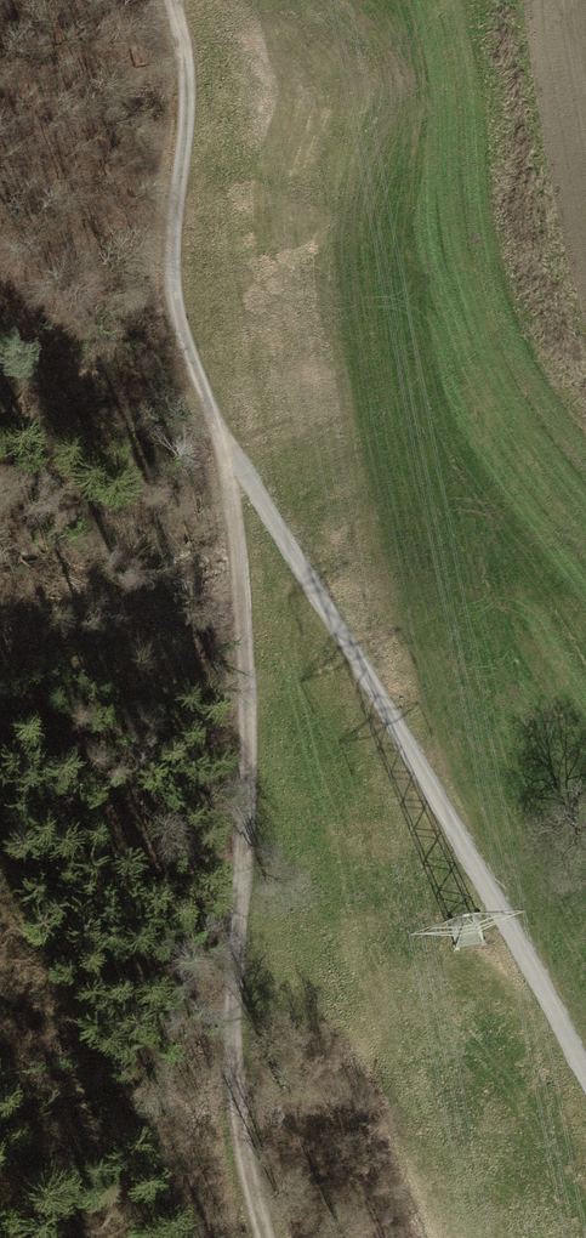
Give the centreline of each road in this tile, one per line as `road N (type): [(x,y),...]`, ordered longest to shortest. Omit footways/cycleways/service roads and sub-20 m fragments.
road 1 (track): [(268,1237),(242,1147),(234,1029),(253,681),(220,424),(180,314),(176,207),(197,73),(181,0)]
road 2 (track): [(585,1072),(220,424)]
road 3 (track): [(0,278),(51,383),(104,465),(190,564),(244,608)]
road 4 (track): [(0,647),(244,608)]

